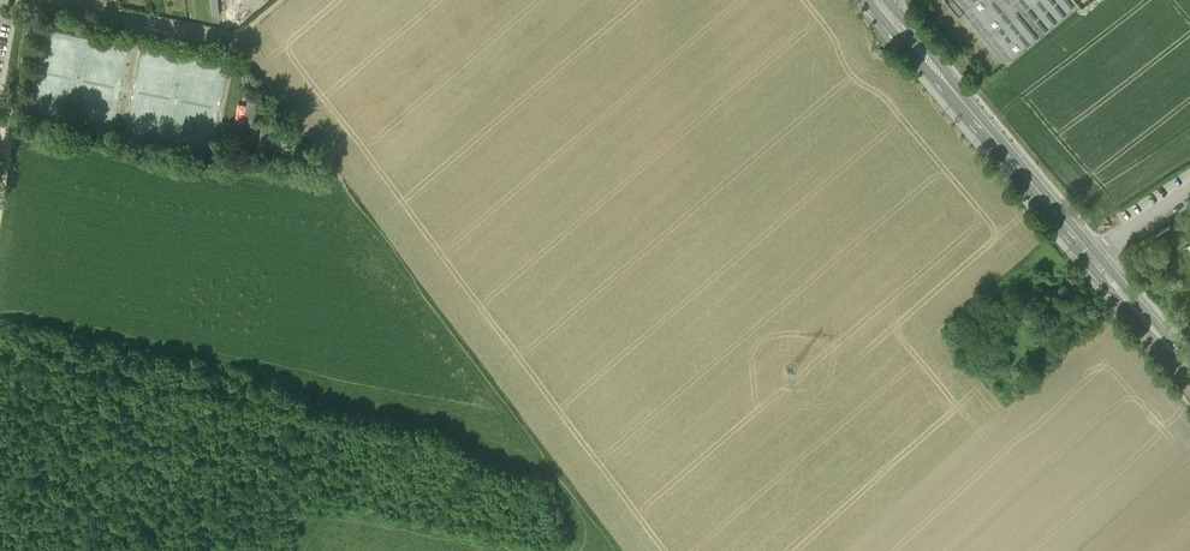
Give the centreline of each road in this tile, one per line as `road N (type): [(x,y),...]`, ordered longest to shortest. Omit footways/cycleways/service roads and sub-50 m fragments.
road 1 (track): [(623,550),(236,38)]
road 2 (tertiary): [(875,0),(1189,378)]

